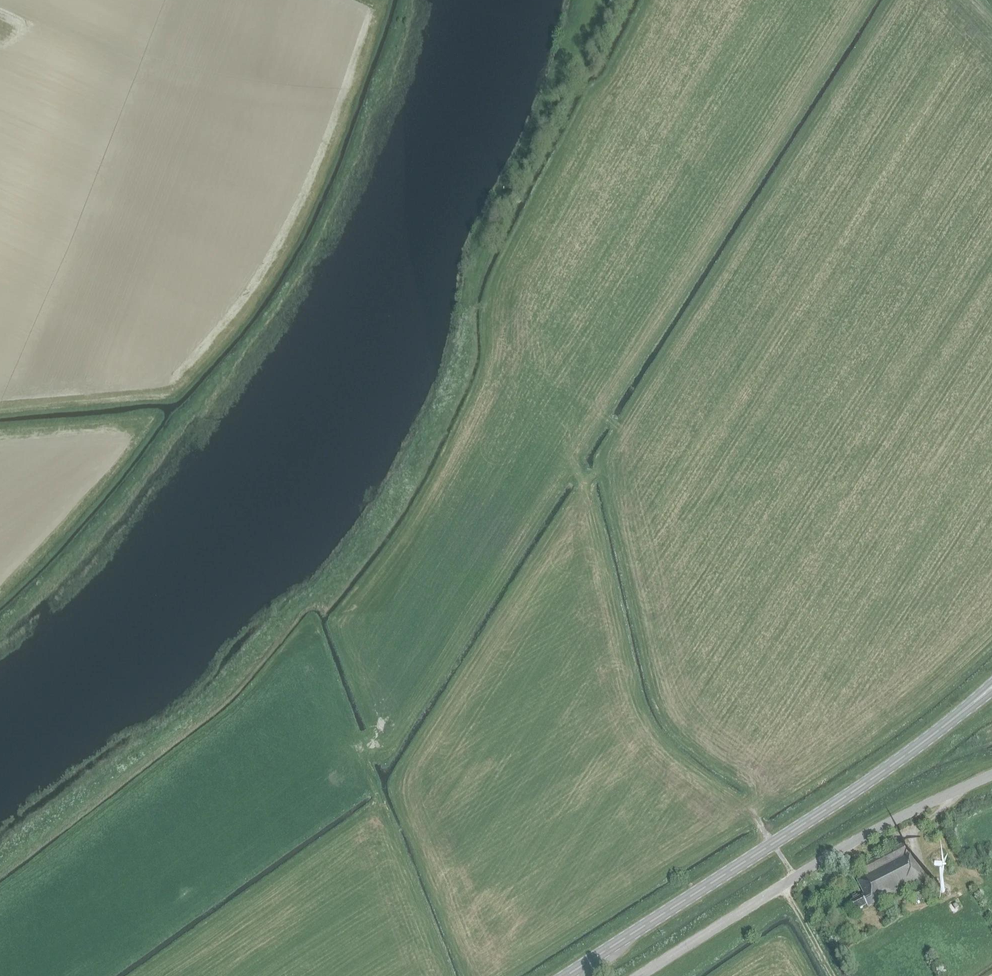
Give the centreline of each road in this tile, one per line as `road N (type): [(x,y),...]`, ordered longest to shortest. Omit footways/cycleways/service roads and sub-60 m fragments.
road 1 (primary): [(565,975),(861,786),(967,707)]
road 2 (unclassified): [(639,975),(860,839),(991,775)]

